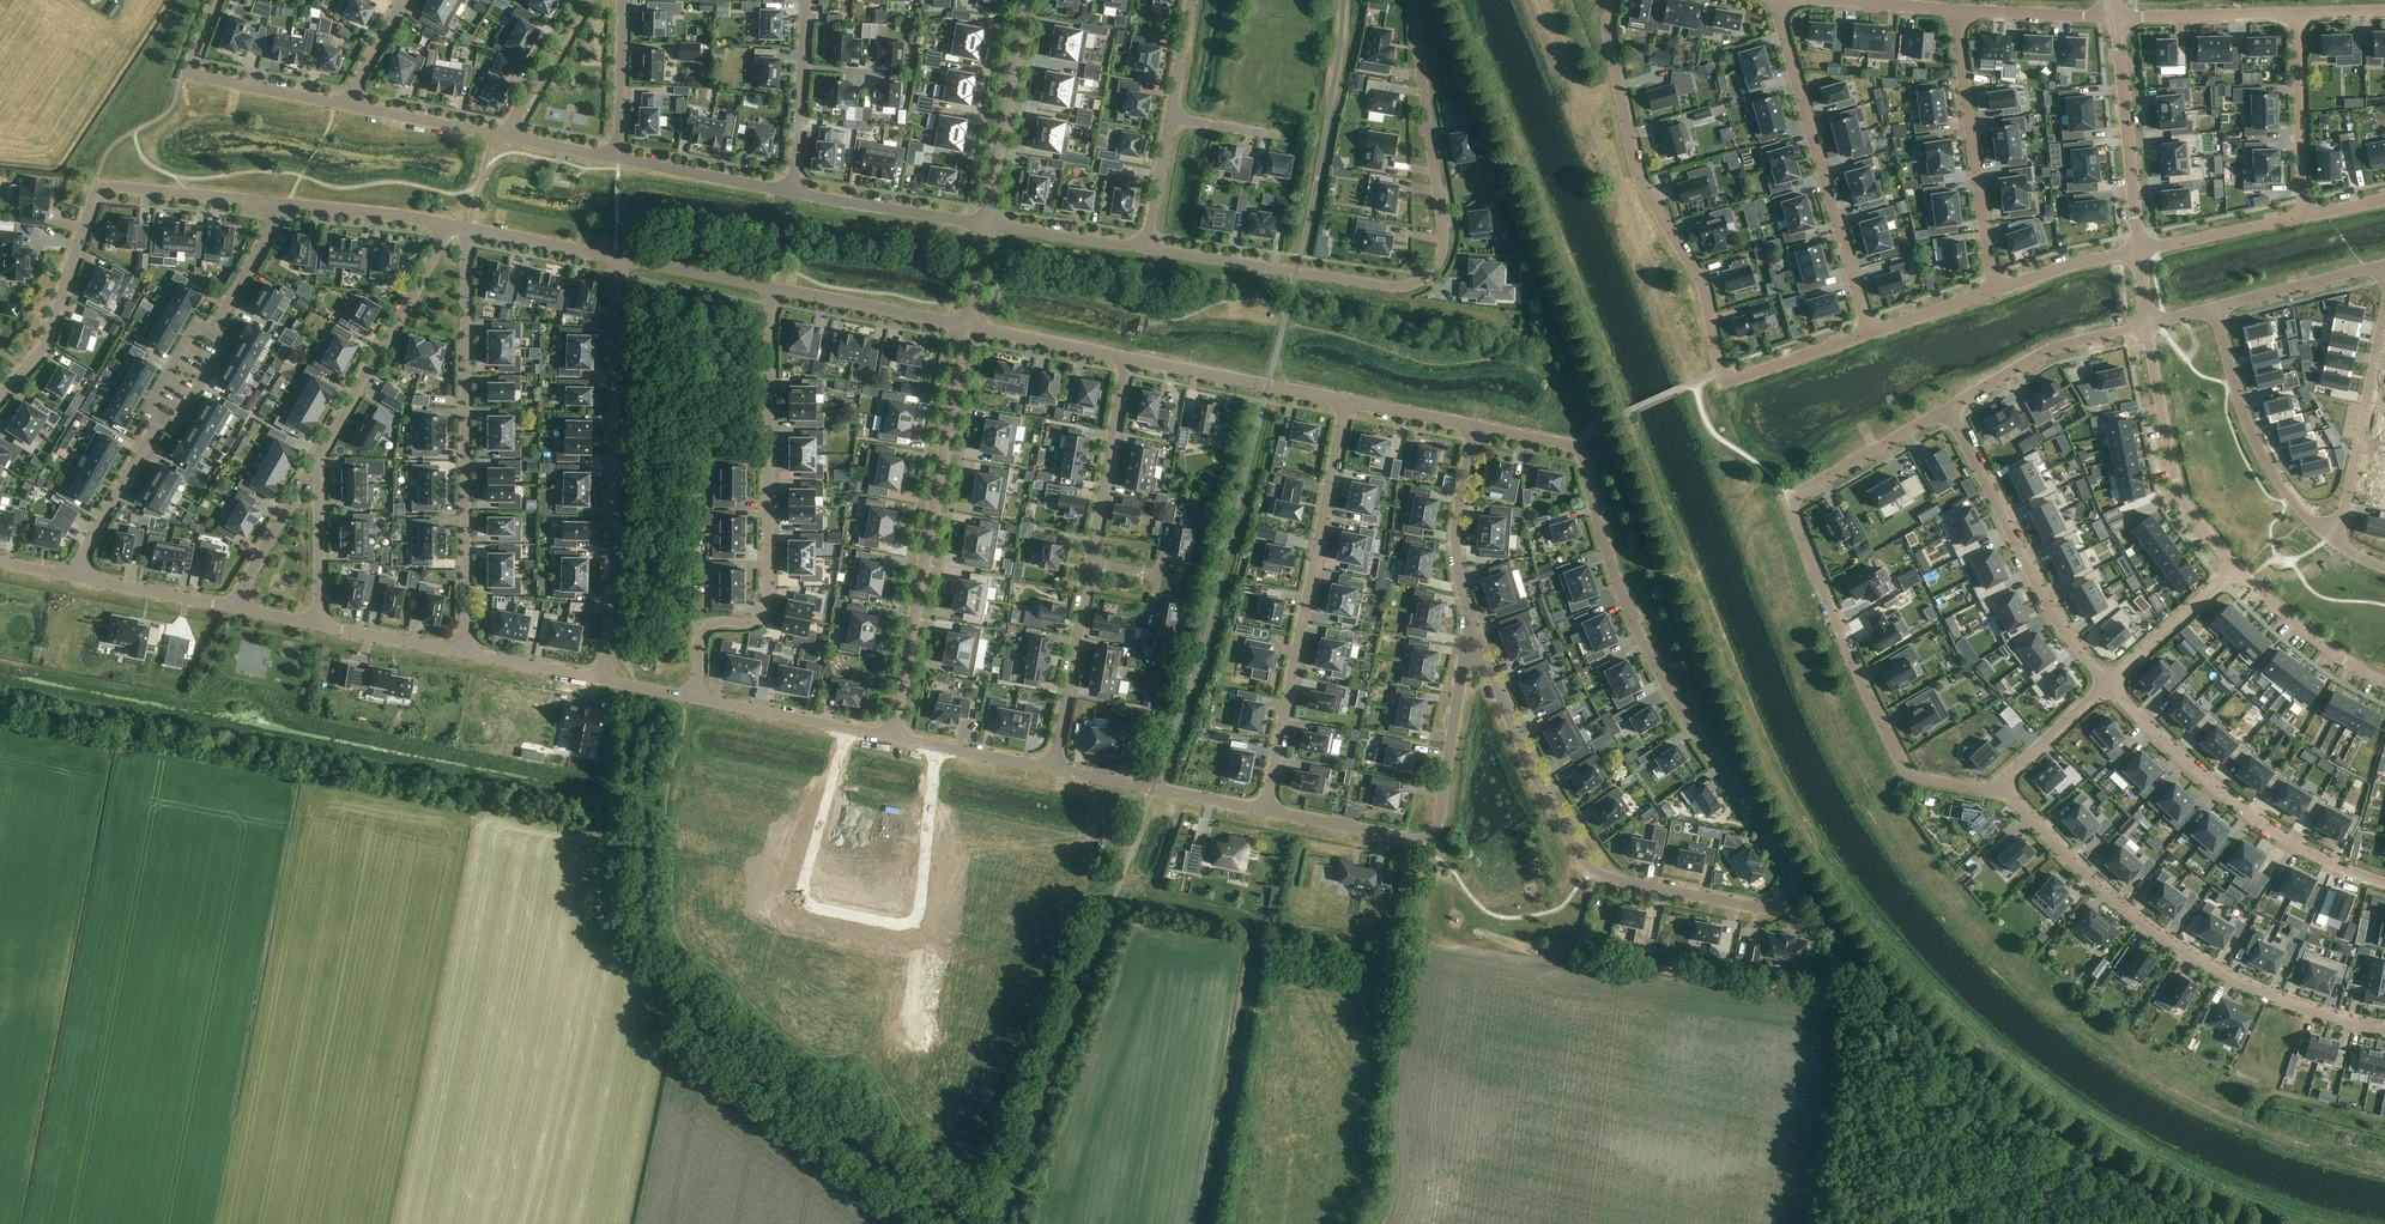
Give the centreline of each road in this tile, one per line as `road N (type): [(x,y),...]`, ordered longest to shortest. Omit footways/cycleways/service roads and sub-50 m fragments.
road 1 (residential): [(1476,427),(1580,452),(1610,560),(1644,642),(1699,739),(1785,862),(1786,896)]
road 2 (residential): [(1998,785),(1909,776),(1792,516),(1791,499),(1949,408)]
road 3 (residential): [(1413,0),(1444,232),(1425,277),(1405,287),(1145,248)]
road 4 (residential): [(1869,332),(1734,379),(1721,373),(1703,288),(1636,169),(1606,27),(1612,0)]
road 5 (residential): [(847,729),(804,896),(815,908),(897,925),(913,921),(921,908),(937,746)]
road 6 (residential): [(1998,785),(2123,913),(2247,987),(2384,1028)]
road 7 (residential): [(697,700),(707,631),(759,623),(770,607),(772,289)]
road 8 (residential): [(1483,647),(1536,779),(1593,871),(1766,908),(1786,896)]
road 9 (residential): [(466,655),(470,232)]
road 10 (residential): [(605,681),(619,260)]
road 11 (residential): [(893,738),(966,327)]
road 12 (residential): [(1347,402),(1266,810)]
road 13 (track): [(1540,0),(1698,381)]
road 14 (residential): [(2384,882),(2312,854),(2208,786),(2105,685)]
road 15 (residential): [(1774,0),(1869,332)]
road 16 (residential): [(2105,685),(2051,617),(1949,408)]
road 17 (residential): [(1996,290),(1957,11)]
road 18 (residential): [(2149,325),(2178,493),(2233,568)]
road 19 (residential): [(448,228),(318,455)]
road 20 (residential): [(2219,307),(2258,445),(2285,489),(2329,536)]
road 21 (residential): [(2329,536),(2343,513),(2384,307)]
road 22 (residential): [(0,396),(45,346),(97,186)]
road 23 (residential): [(2116,18),(2138,251)]
road 24 (residential): [(986,225),(1025,0)]
road 25 (residential): [(1476,427),(1459,548),(1483,647)]
road 26 (residential): [(1949,408),(2050,349),(2149,325)]
road 27 (residential): [(1266,810),(1052,769)]
road 28 (residential): [(1091,565),(1127,358)]
road 29 (residential): [(1052,769),(1091,565)]
road 30 (residential): [(1425,839),(1438,825),(1463,669),(1483,647)]
road 31 (residential): [(2296,14),(2304,215)]
road 32 (residential): [(966,327),(772,289)]
road 33 (residential): [(794,192),(986,225)]
road 34 (residential): [(2233,568),(2309,635),(2384,682)]
road 35 (residential): [(278,205),(97,186)]
road 36 (residential): [(2116,18),(2296,14)]
road 37 (residential): [(73,577),(160,420)]
road 38 (residential): [(621,159),(794,192)]
road 39 (residential): [(318,455),(233,609)]
road 40 (residential): [(2233,568),(2105,685)]
road 41 (residential): [(448,228),(278,205)]
road 42 (residential): [(321,626),(318,455)]
road 43 (residential): [(2219,307),(2384,264)]
road 44 (residential): [(2304,215),(2138,251)]
road 45 (residential): [(1127,358),(966,327)]
road 46 (residential): [(233,609),(73,577)]
road 47 (residential): [(1425,839),(1266,810)]
road 48 (residential): [(349,105),(507,138)]
road 49 (residential): [(1145,248),(986,225)]
road 50 (residential): [(192,75),(349,105)]
road 51 (residential): [(1957,11),(2116,18)]
road 52 (residential): [(622,0),(621,159)]
road 53 (residential): [(584,0),(507,138)]
road 54 (residential): [(772,289),(619,260)]
road 55 (residential): [(847,729),(697,700)]
road 56 (residential): [(619,260),(470,232)]
road 57 (residential): [(466,655),(321,626)]
road 58 (residential): [(2138,251),(1996,290)]
road 59 (residential): [(2105,685),(1998,785)]
road 60 (residential): [(211,334),(278,205)]
road 61 (residential): [(1268,386),(1127,358)]
road 62 (residential): [(605,681),(466,655)]
road 63 (residential): [(1818,0),(1957,11)]
road 64 (residential): [(160,420),(175,428),(226,342),(211,334)]
road 65 (residential): [(1996,290),(1869,332)]
road 66 (residential): [(1145,248),(1170,118)]
road 67 (residential): [(211,334),(197,326),(146,411),(160,420)]
road 68 (residential): [(1347,402),(1476,427)]
road 69 (residential): [(794,192),(804,68)]

